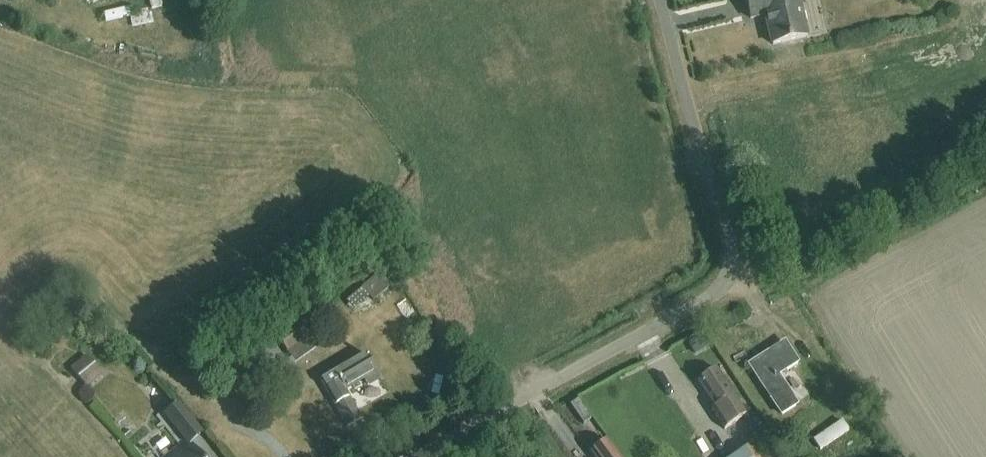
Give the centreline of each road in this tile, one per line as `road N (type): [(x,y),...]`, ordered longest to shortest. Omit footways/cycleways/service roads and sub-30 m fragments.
road 1 (unclassified): [(412,456),(714,300),(736,247),(658,0)]

